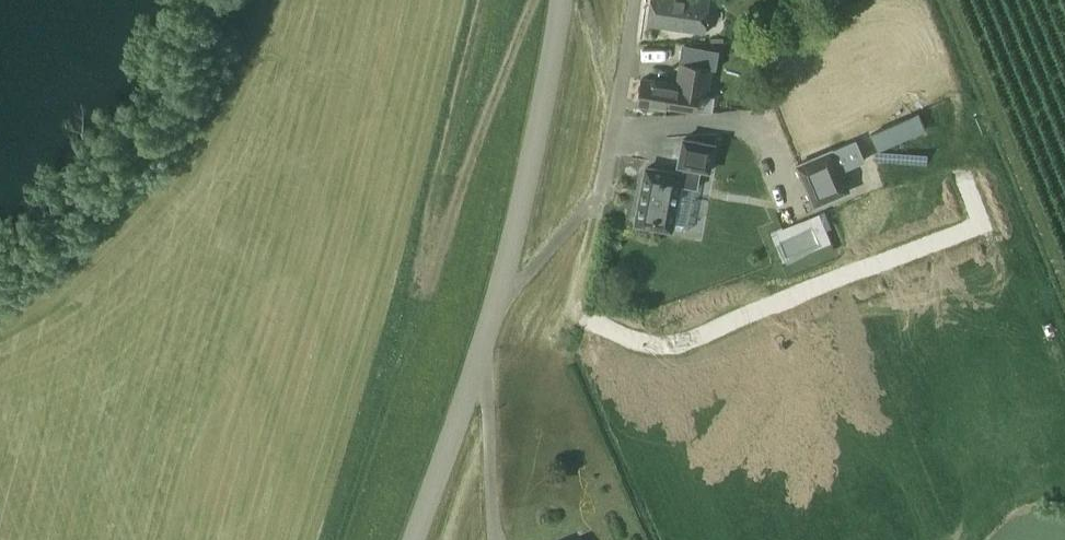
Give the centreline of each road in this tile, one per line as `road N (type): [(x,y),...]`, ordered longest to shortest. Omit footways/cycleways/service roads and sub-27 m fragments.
road 1 (track): [(535,0),(441,244),(428,255),(420,242),(479,0)]
road 2 (residential): [(500,288),(524,277),(604,187),(635,0)]
road 3 (unclassified): [(500,288),(562,0)]
road 4 (unclassified): [(414,539),(500,288)]

